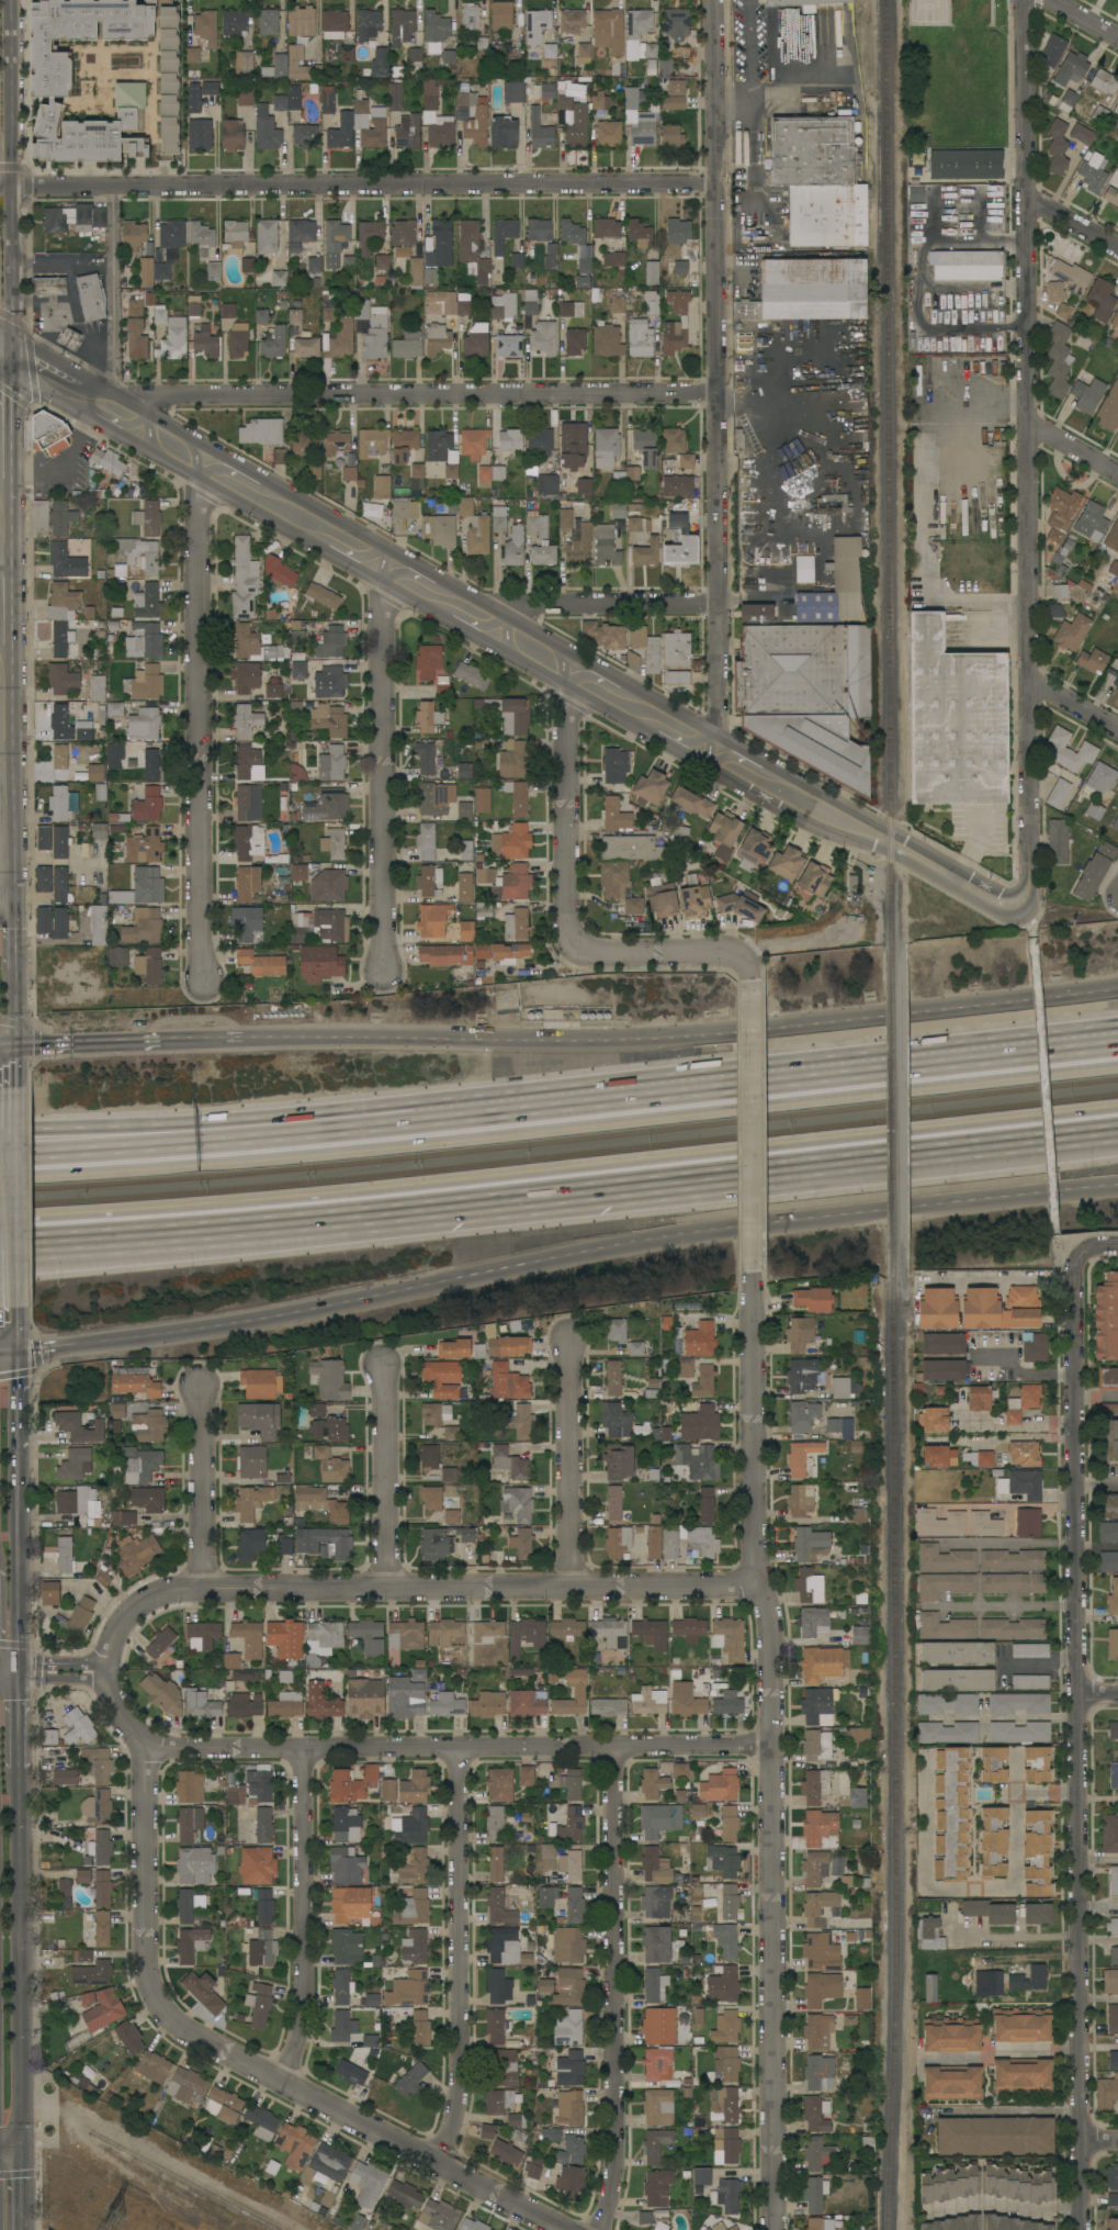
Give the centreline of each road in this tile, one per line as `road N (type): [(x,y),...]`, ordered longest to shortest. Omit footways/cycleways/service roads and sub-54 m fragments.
road 1 (primary): [(61,1345),(279,1316),(682,1232),(1117,1185)]
road 2 (tertiary): [(101,410),(705,749),(1023,910)]
road 3 (residential): [(1076,1255),(1083,2229)]
road 4 (residential): [(752,1277),(755,1581),(767,1618),(774,2229)]
road 5 (residential): [(1025,0),(1023,910)]
road 6 (primary): [(1117,987),(648,1034),(245,1039)]
road 7 (motorway): [(0,1247),(768,1165)]
road 8 (residential): [(714,0),(715,717),(705,749)]
road 9 (residential): [(144,1746),(148,1983),(170,2015),(565,2229)]
road 10 (residential): [(0,184),(715,189)]
road 11 (residential): [(104,1669),(113,1706),(144,1746),(765,1744)]
road 12 (motorway): [(1117,1041),(422,1114)]
road 13 (residential): [(104,1669),(118,1624),(161,1590),(576,1590),(755,1581)]
road 14 (residential): [(101,410),(112,395),(715,392)]
road 15 (residential): [(202,469),(199,948),(205,980)]
road 16 (residential): [(610,1748),(612,2140),(598,2229)]
road 17 (secondary): [(0,479),(3,907)]
road 18 (motorway): [(422,1114),(0,1155)]
road 19 (motorway): [(422,1114),(383,1108),(0,1128)]
road 20 (residential): [(453,1747),(458,2080),(438,2163)]
road 21 (residential): [(385,572),(382,975)]
road 22 (secondary): [(7,2155),(21,2128),(19,1768)]
road 23 (secondary): [(13,362),(8,0)]
road 24 (motorway): [(768,1165),(1117,1122)]
road 25 (residential): [(302,1746),(300,2017),(282,2078)]
road 26 (residential): [(747,979),(752,1277)]
road 27 (residential): [(571,675),(565,925),(576,942)]
road 28 (residential): [(445,603),(715,603)]
road 29 (residential): [(569,1341),(576,1590)]
road 30 (residential): [(383,1365),(385,1588)]
road 31 (secondary): [(19,1670),(18,1447)]
road 32 (residential): [(199,1388),(203,1588)]
road 33 (residential): [(576,942),(598,951),(722,951),(742,959)]
road 34 (primary): [(162,1041),(3,1047)]

